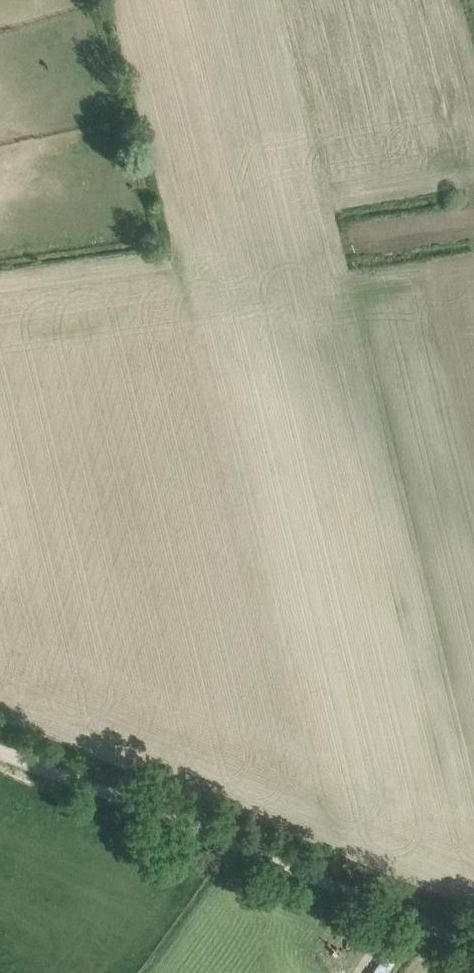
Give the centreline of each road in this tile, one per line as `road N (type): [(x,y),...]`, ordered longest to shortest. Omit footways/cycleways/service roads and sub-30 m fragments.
road 1 (track): [(0,747),(473,939)]

